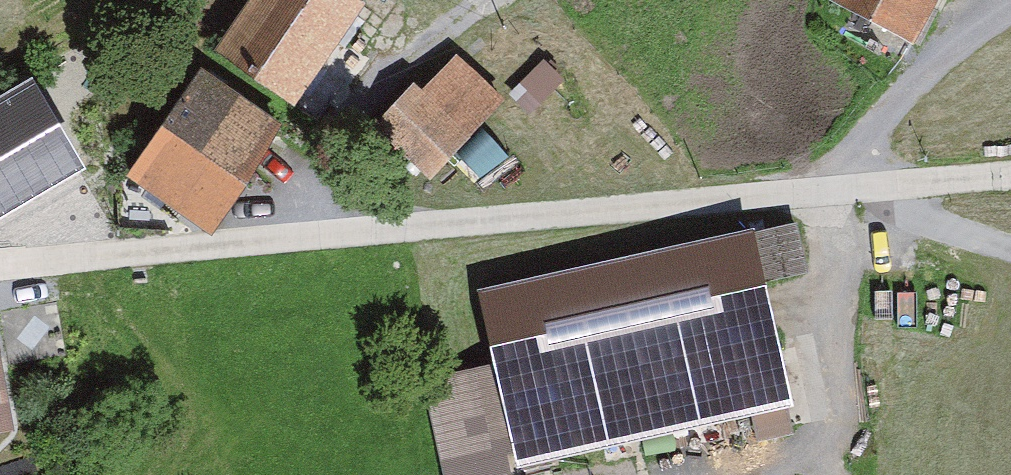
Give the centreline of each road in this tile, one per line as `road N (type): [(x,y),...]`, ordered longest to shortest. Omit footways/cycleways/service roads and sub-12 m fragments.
road 1 (residential): [(0,265),(316,242),(1010,171)]
road 2 (track): [(838,185),(951,55),(1010,14)]

